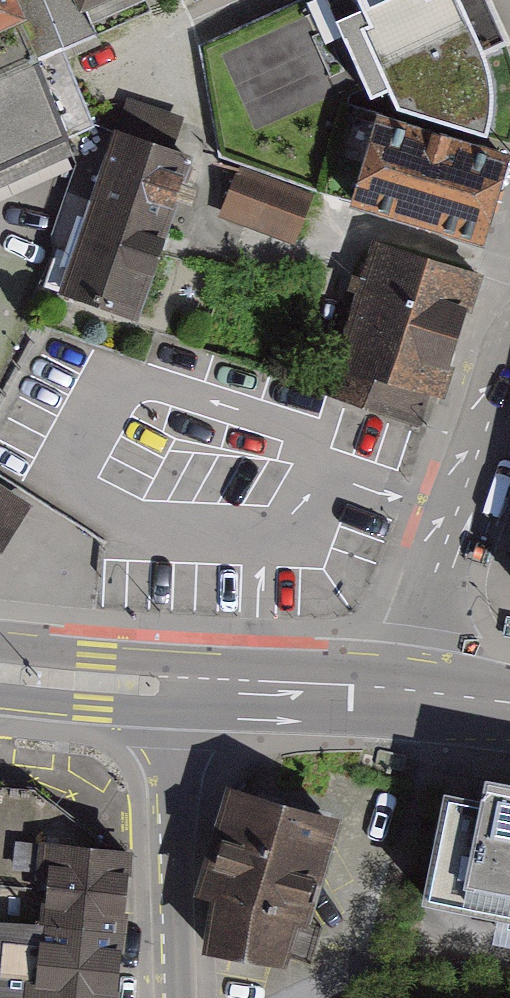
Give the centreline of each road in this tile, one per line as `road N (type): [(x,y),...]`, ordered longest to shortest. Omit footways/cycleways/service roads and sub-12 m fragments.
road 1 (residential): [(413,692),(509,394)]
road 2 (residential): [(169,687),(177,997)]
road 3 (primary): [(169,687),(413,692)]
road 4 (primary): [(0,671),(169,687)]

